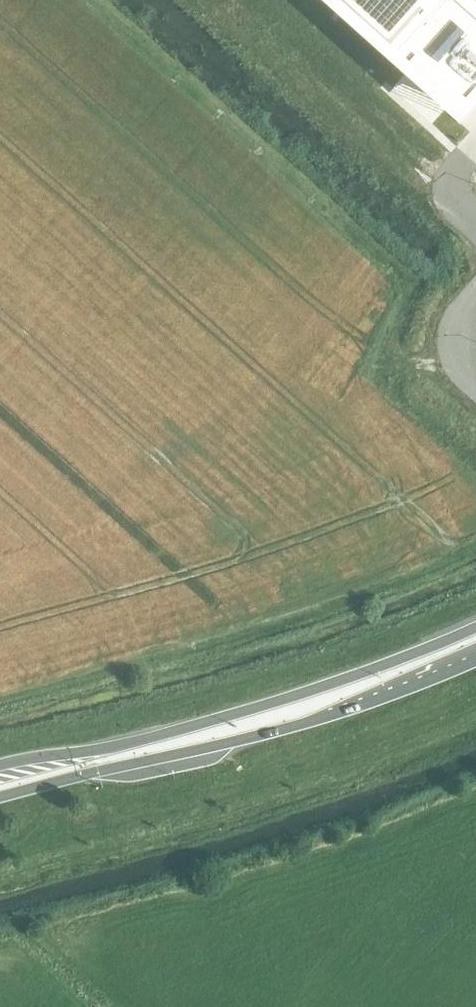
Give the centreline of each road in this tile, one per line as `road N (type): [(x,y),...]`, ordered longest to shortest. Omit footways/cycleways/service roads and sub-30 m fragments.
road 1 (secondary): [(475,624),(293,694),(0,768)]
road 2 (secondary): [(0,796),(339,711),(475,657)]

